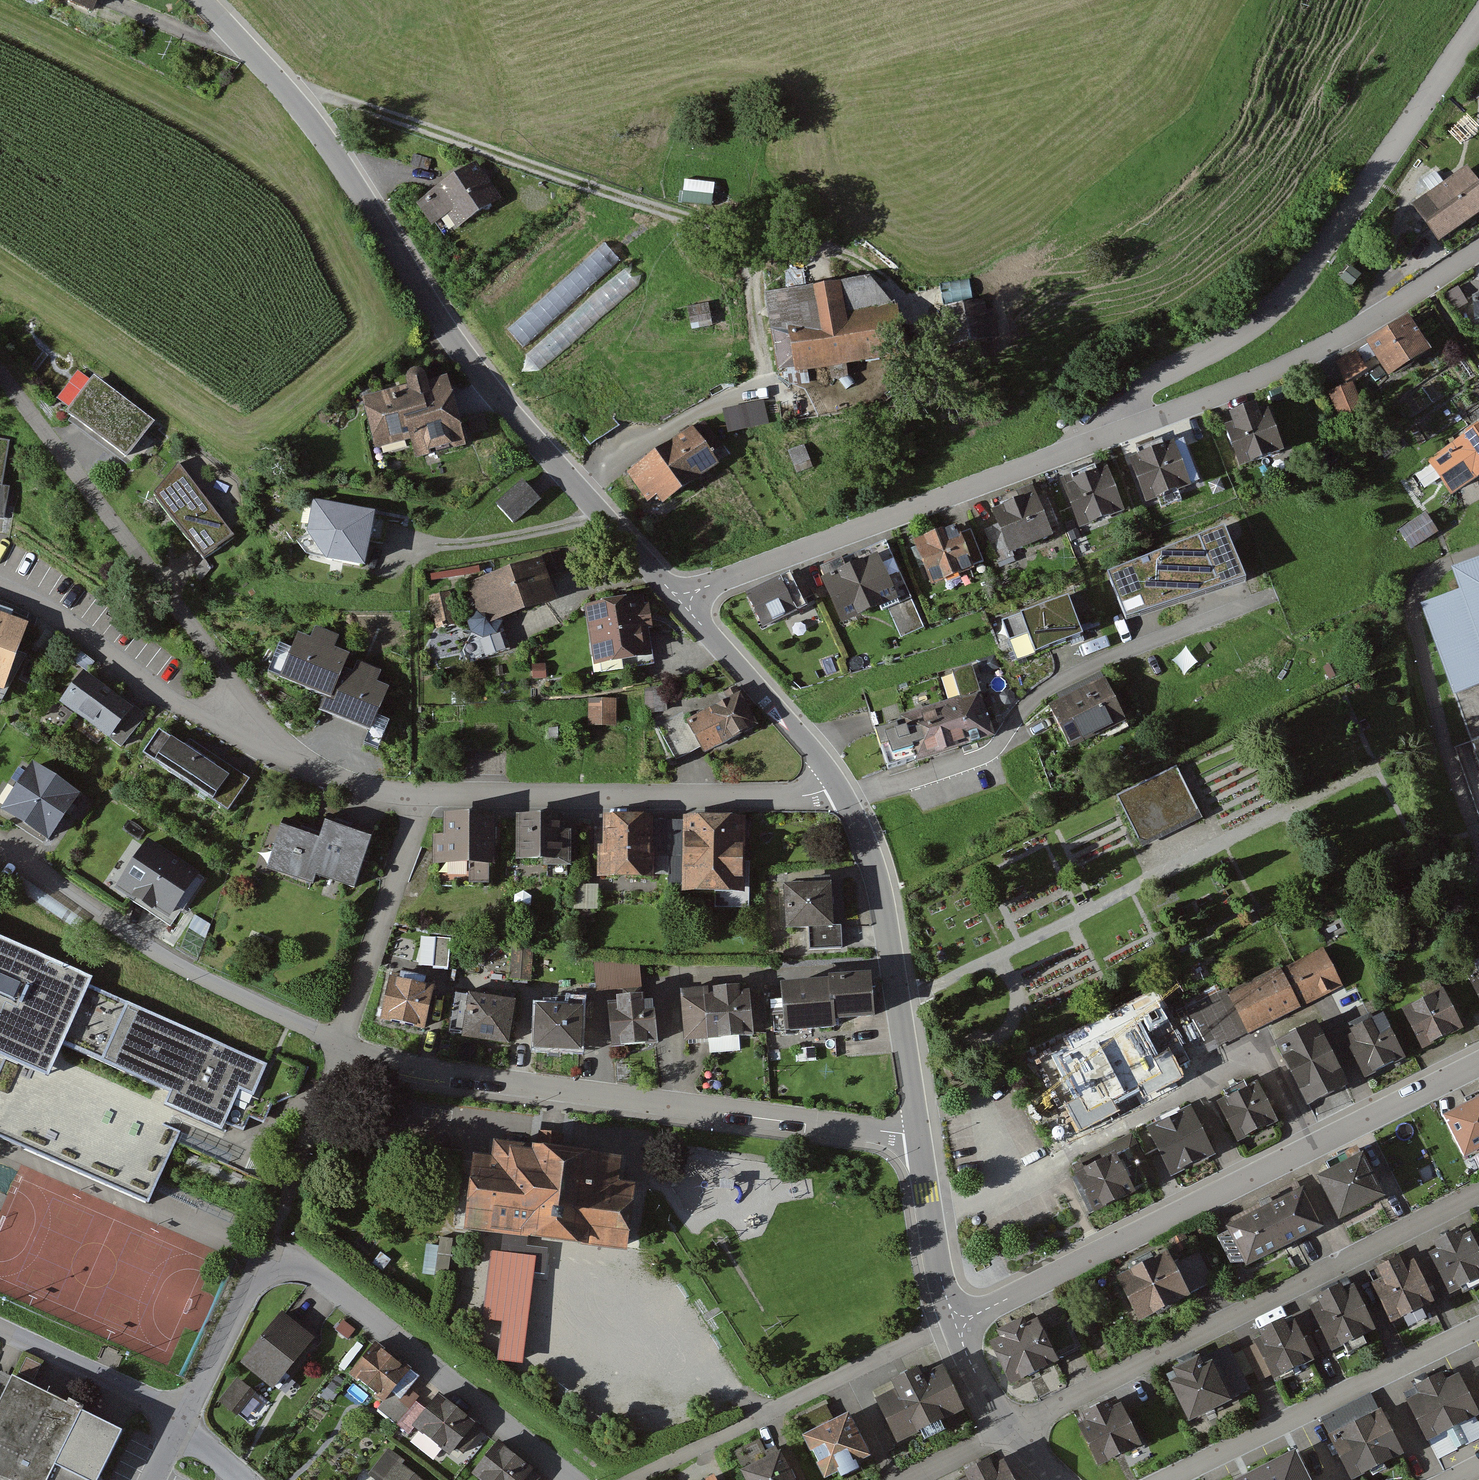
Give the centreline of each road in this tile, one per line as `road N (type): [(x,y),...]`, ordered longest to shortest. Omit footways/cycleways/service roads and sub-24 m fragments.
road 1 (residential): [(201,0),(315,126),(463,355),(578,487)]
road 2 (residential): [(421,794),(353,784),(288,745),(0,373)]
road 3 (residential): [(342,1044),(420,1069),(917,1132)]
road 4 (residential): [(1478,1064),(960,1322)]
road 5 (residential): [(1106,437),(1117,409),(1146,383),(1249,328),(1311,267),(1478,20)]
road 6 (residential): [(572,1479),(296,1261),(265,1260),(181,1424)]
road 7 (residential): [(1478,1194),(1010,1430)]
road 8 (track): [(755,240),(338,99),(310,95),(296,104)]
road 9 (residential): [(844,793),(984,755),(1058,683),(1271,595)]
road 10 (residential): [(685,599),(1106,437)]
road 11 (residential): [(844,793),(421,794)]
road 12 (residential): [(1106,437),(1316,352),(1478,249)]
road 13 (residential): [(0,845),(180,967),(342,1044)]
road 14 (residential): [(578,487),(674,424),(763,387),(755,240)]
road 15 (residential): [(960,1322),(641,1479)]
road 16 (residential): [(844,793),(873,857),(917,1132)]
road 17 (residential): [(1478,1328),(1169,1479)]
road 18 (residential): [(1478,840),(1439,722),(1413,605),(1428,573),(1478,549)]
road 19 (residential): [(342,1044),(421,794)]
road 20 (residential): [(685,599),(844,793)]
road 21 (residential): [(181,1424),(163,1404),(0,1331)]
road 22 (residential): [(917,1132),(939,1271),(960,1322)]
road 23 (residential): [(578,487),(685,599)]
road 24 (residential): [(960,1322),(973,1367),(1010,1430)]

